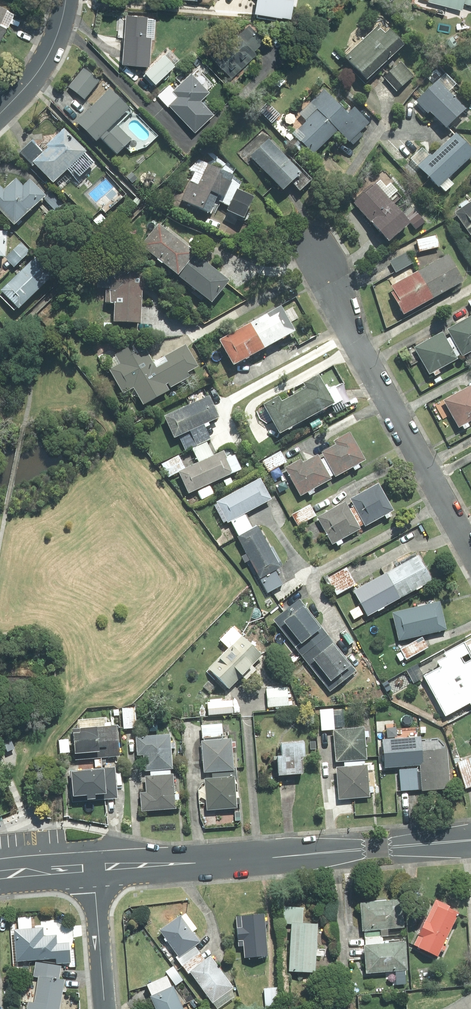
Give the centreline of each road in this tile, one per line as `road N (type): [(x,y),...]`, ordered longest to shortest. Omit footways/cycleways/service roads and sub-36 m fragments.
road 1 (tertiary): [(94,868),(470,840)]
road 2 (residential): [(327,271),(355,340),(470,553)]
road 3 (residential): [(94,868),(105,1008)]
road 4 (residential): [(0,113),(44,63),(66,0)]

